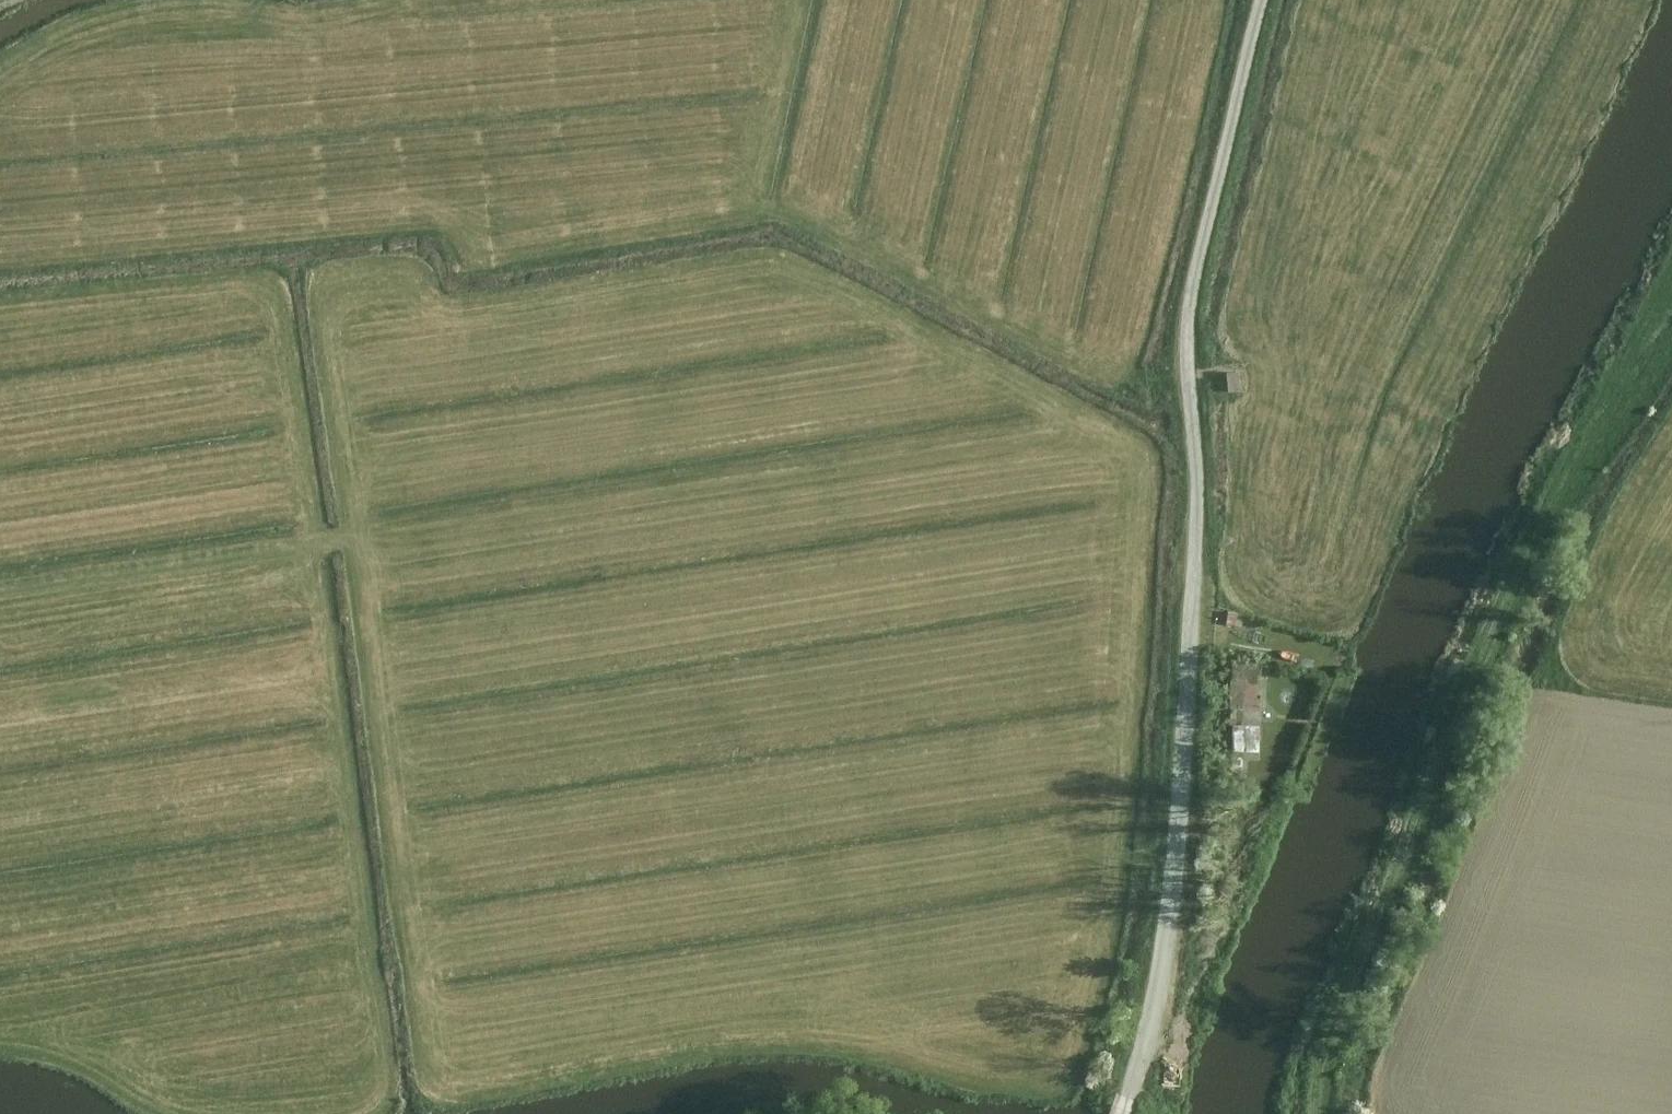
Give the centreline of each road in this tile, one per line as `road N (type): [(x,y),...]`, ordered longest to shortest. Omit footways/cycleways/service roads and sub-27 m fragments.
road 1 (unclassified): [(1263,0),(1193,270),(1180,408),(1193,499),(1179,866),(1130,1093)]

